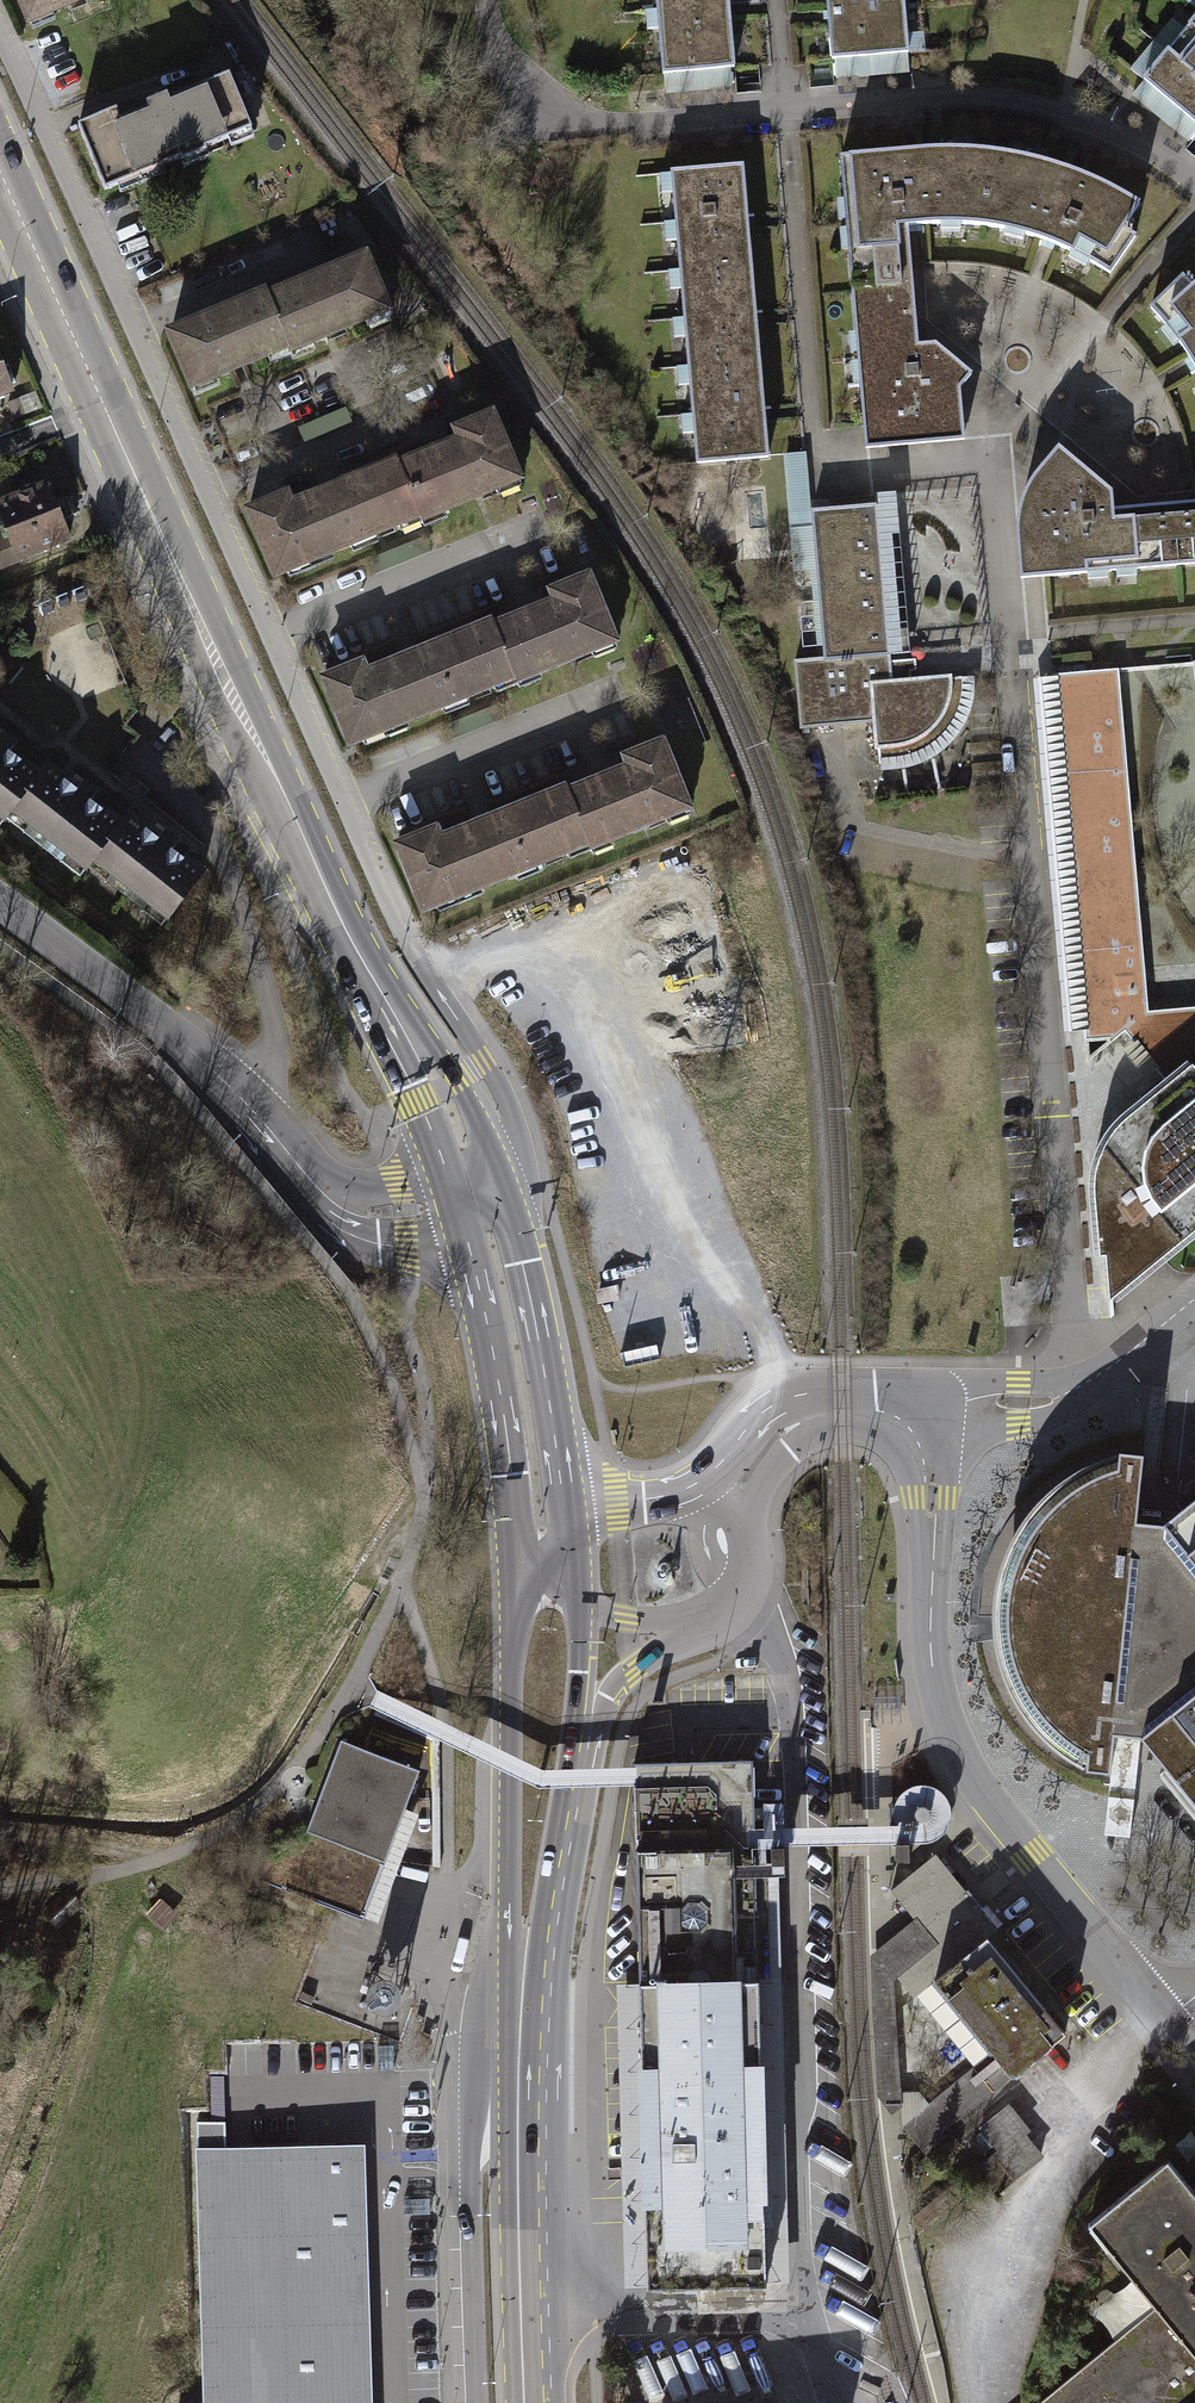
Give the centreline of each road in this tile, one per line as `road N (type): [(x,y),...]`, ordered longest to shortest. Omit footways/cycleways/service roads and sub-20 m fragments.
road 1 (residential): [(477,1191),(513,1170),(512,1114),(379,885),(0,30)]
road 2 (primary): [(477,1191),(437,1095),(337,923),(110,410)]
road 3 (residential): [(1078,1389),(1014,635)]
road 4 (residential): [(1014,635),(998,447),(817,462),(788,111)]
road 5 (residential): [(916,1435),(930,1498),(934,1681),(962,1766),(1174,2015)]
road 6 (tertiary): [(0,904),(245,1098),(331,1205),(365,1217),(406,1214),(477,1191)]
road 7 (tertiary): [(510,1941),(470,2101),(478,2402)]
road 8 (residential): [(788,111),(1000,98),(1147,148),(1194,182)]
road 9 (primary): [(477,1191),(475,1274),(511,1478),(519,1573)]
road 10 (residential): [(491,0),(504,61),(533,107),(571,125),(788,111)]
road 11 (primary): [(519,1573),(510,1941)]
road 12 (primary): [(569,1523),(525,1270),(477,1191)]
road 13 (primary): [(531,2402),(517,2058)]
road 14 (primary): [(517,2058),(575,1766)]
road 15 (primary): [(110,410),(0,166)]
road 16 (residential): [(1194,619),(1014,635)]
road 17 (residential): [(1078,1389),(1047,1402),(976,1403),(916,1435)]
road 18 (residential): [(575,1766),(610,1698),(677,1631)]
road 19 (primary): [(575,1766),(579,1606)]
road 20 (residential): [(828,1410),(791,1411),(752,1425),(706,1480)]
road 21 (residential): [(751,1534),(764,1484),(828,1410)]
road 22 (residential): [(1194,1298),(1078,1389)]
road 23 (residential): [(706,1480),(569,1523)]
road 24 (residential): [(677,1631),(719,1617),(740,1597),(751,1567),(751,1534)]

